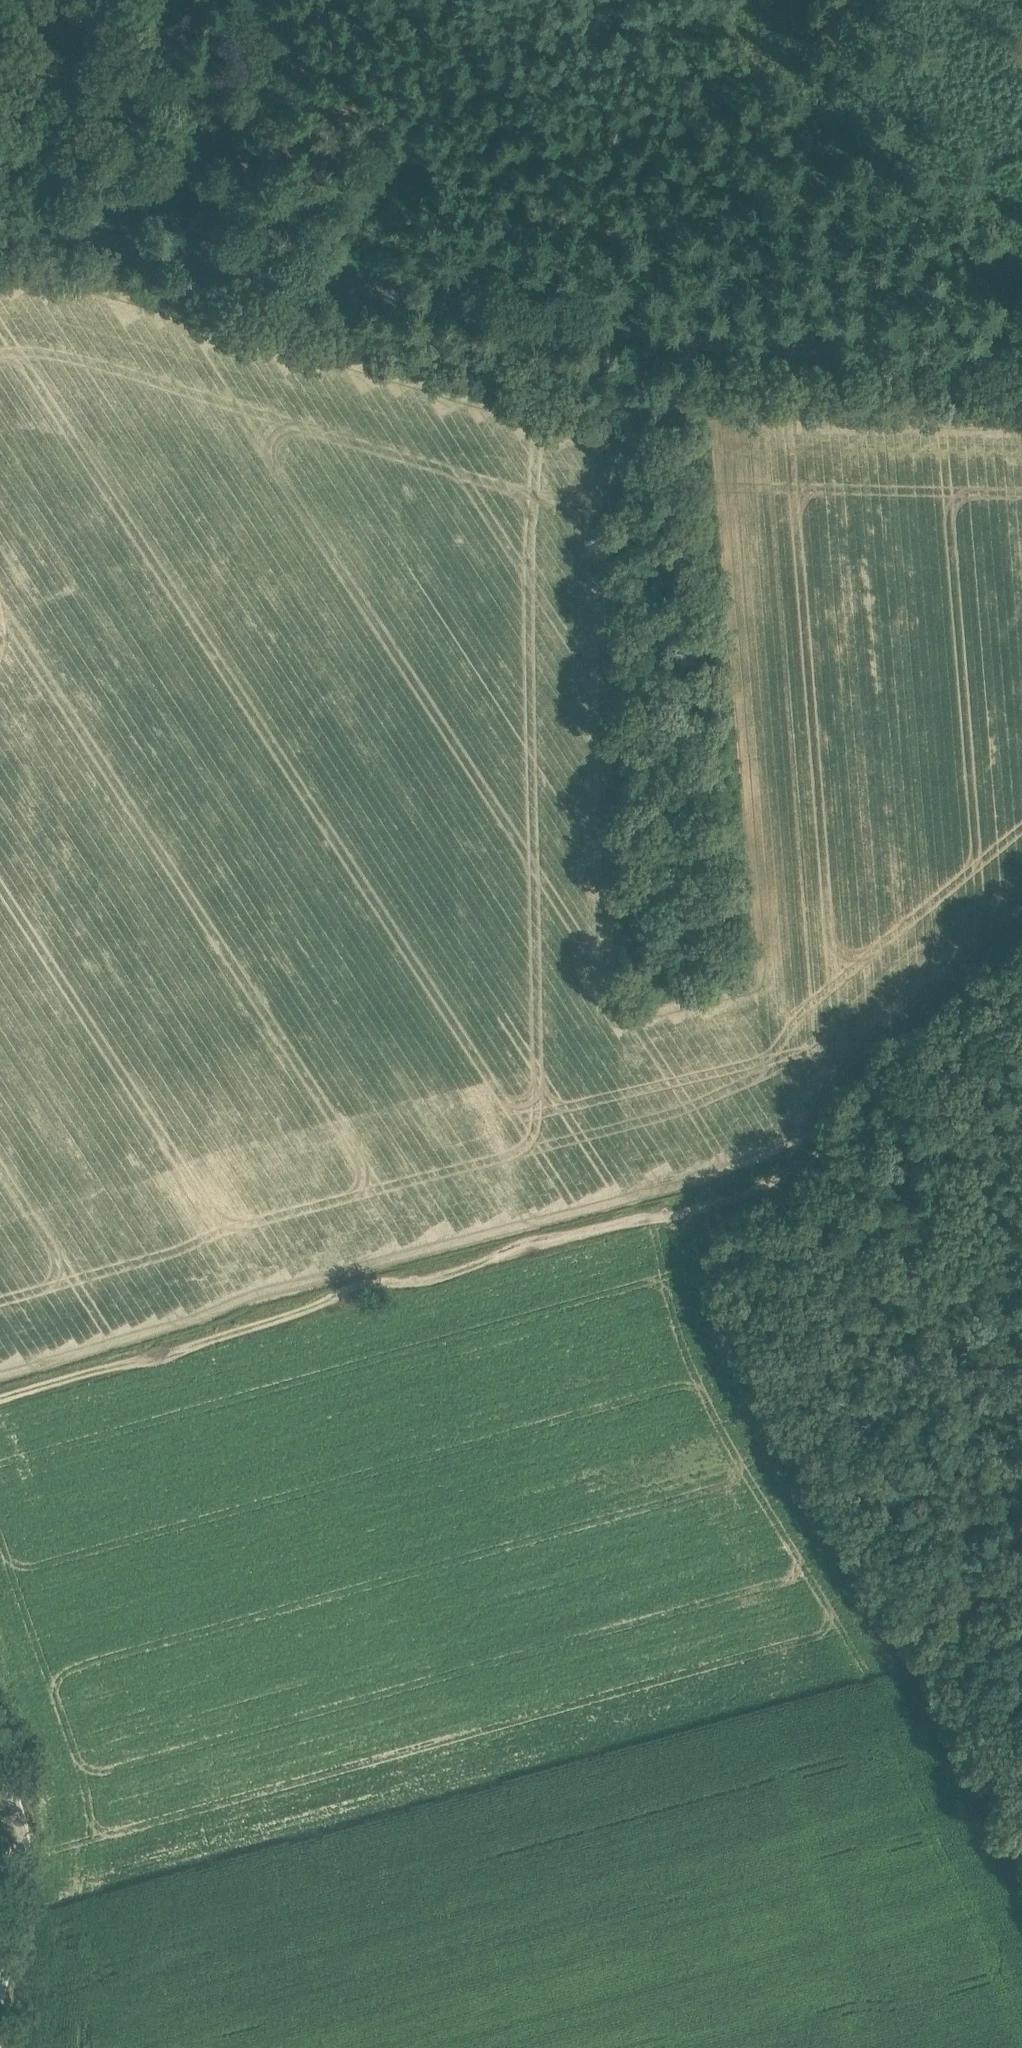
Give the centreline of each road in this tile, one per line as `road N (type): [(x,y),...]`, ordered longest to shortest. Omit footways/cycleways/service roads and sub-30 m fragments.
road 1 (track): [(1021,998),(859,1130),(750,1190),(0,1396)]
road 2 (unclassified): [(0,233),(84,236),(708,342),(1021,363)]
road 3 (track): [(1021,1723),(803,1356),(774,1178)]
road 4 (unclassified): [(0,1982),(22,1848)]

